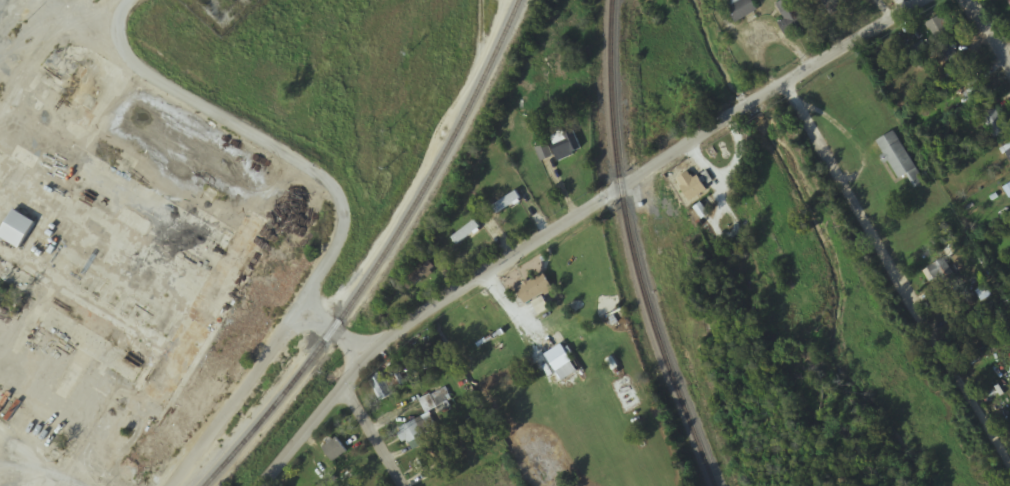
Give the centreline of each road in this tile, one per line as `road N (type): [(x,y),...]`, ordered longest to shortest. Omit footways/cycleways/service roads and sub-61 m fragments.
road 1 (residential): [(265,485),(384,348),(486,270),(935,0)]
road 2 (residential): [(1009,466),(895,284),(792,84)]

